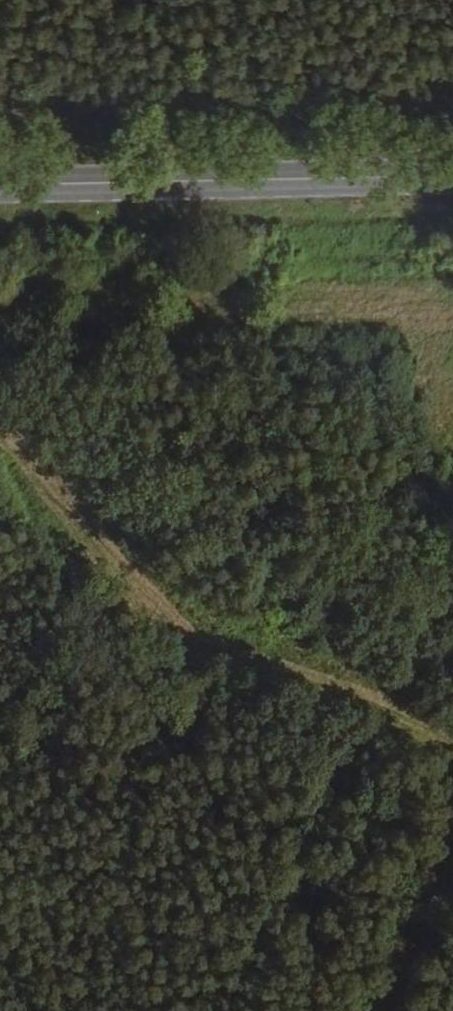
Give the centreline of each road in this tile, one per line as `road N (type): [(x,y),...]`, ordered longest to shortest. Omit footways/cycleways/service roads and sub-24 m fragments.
road 1 (primary): [(0,183),(452,177)]

